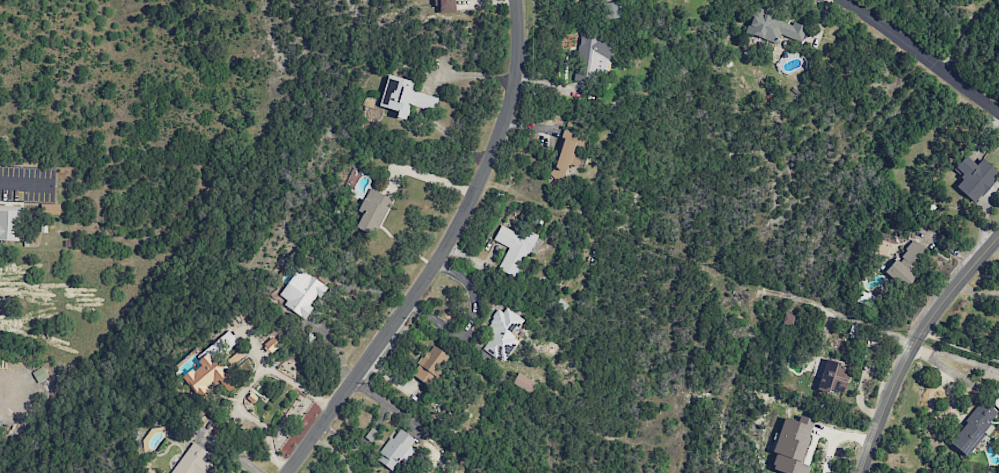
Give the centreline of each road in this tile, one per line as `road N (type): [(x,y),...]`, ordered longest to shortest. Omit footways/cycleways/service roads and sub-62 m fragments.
road 1 (residential): [(287,472),(454,236),(482,179),(511,101),(515,0)]
road 2 (residential): [(860,472),(911,350),(998,237)]
road 3 (residential): [(998,112),(843,0)]

